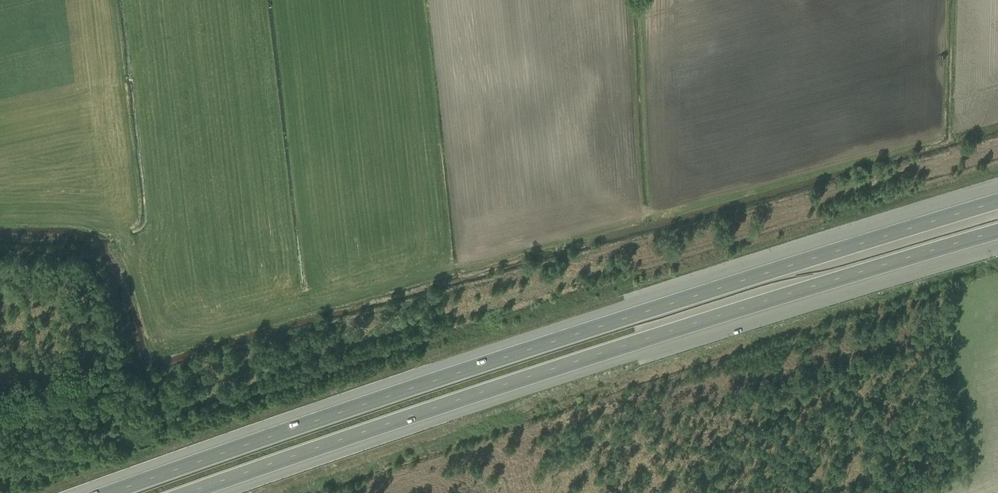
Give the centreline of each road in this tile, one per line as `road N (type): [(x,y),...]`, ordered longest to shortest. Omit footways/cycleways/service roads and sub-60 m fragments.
road 1 (motorway): [(997,200),(483,362),(108,492)]
road 2 (motorway): [(188,492),(997,232)]
road 3 (track): [(941,0),(938,135)]

